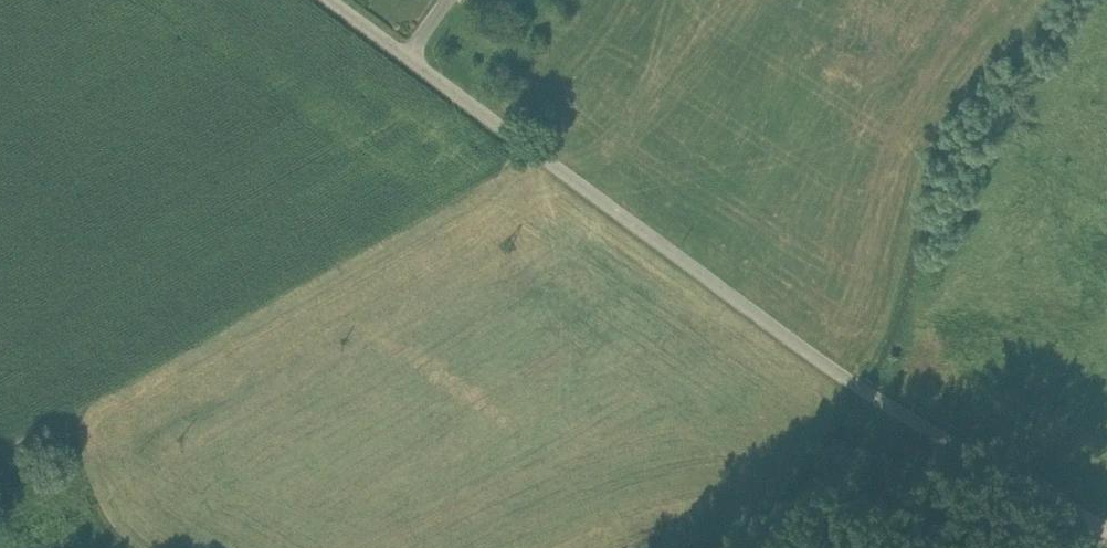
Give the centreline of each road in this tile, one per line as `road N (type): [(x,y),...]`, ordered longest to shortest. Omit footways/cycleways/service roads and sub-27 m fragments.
road 1 (residential): [(336,0),(884,402),(1106,525)]

